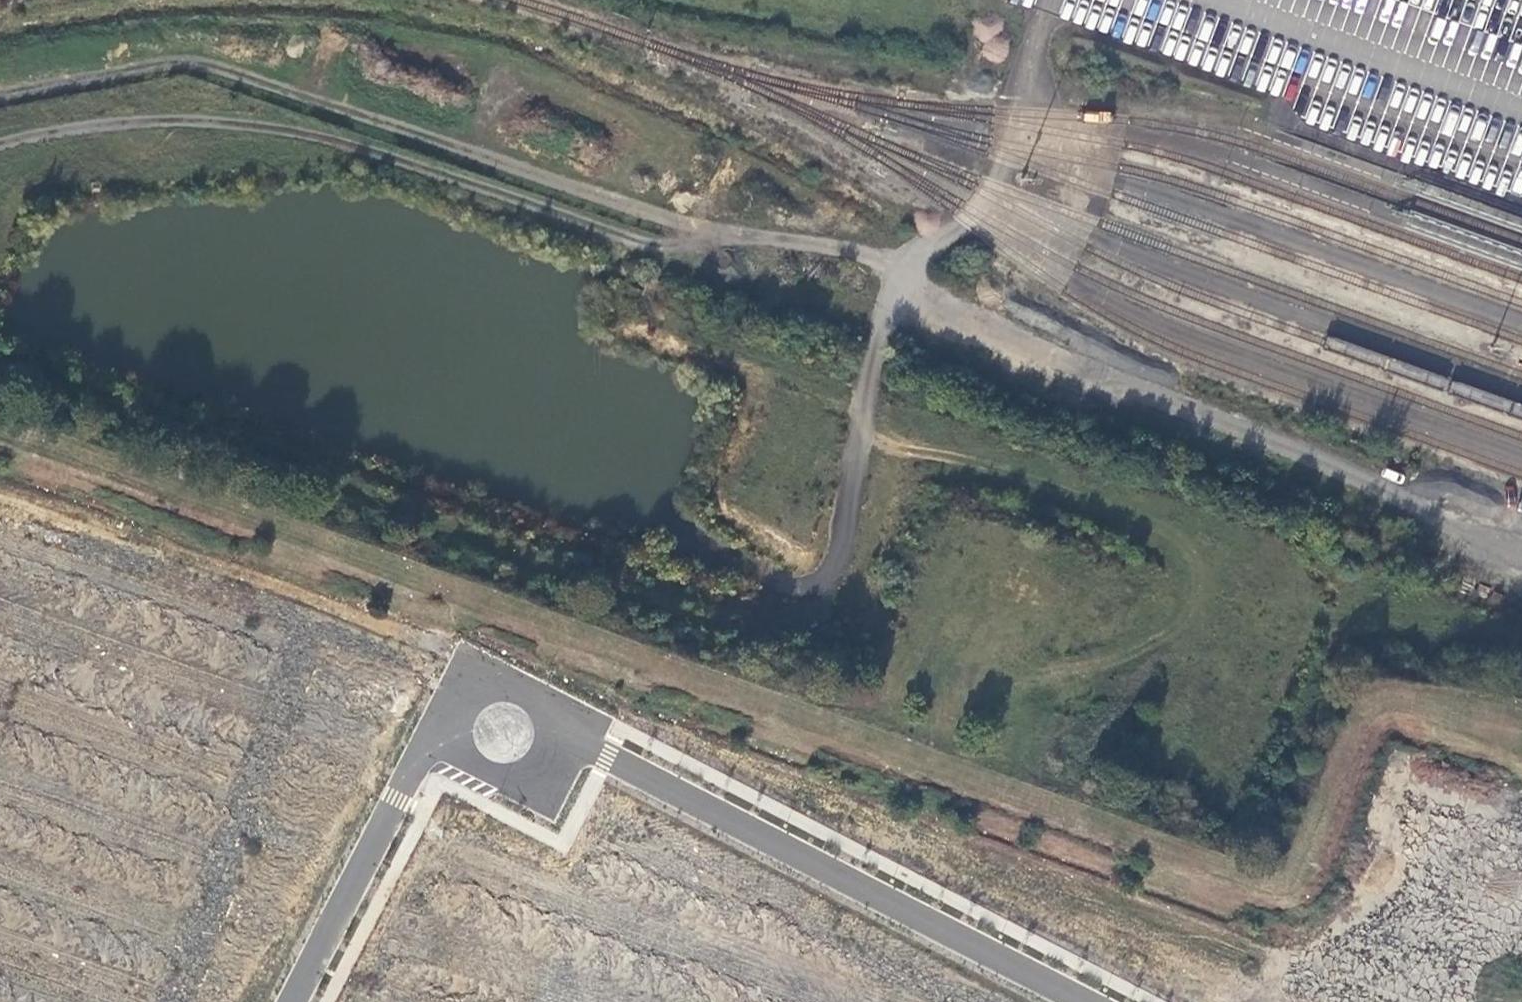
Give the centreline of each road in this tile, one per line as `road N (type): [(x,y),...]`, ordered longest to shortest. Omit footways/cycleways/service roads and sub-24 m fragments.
road 1 (track): [(0,150),(221,128),(339,135),(655,245),(755,235),(831,240),(913,266)]

